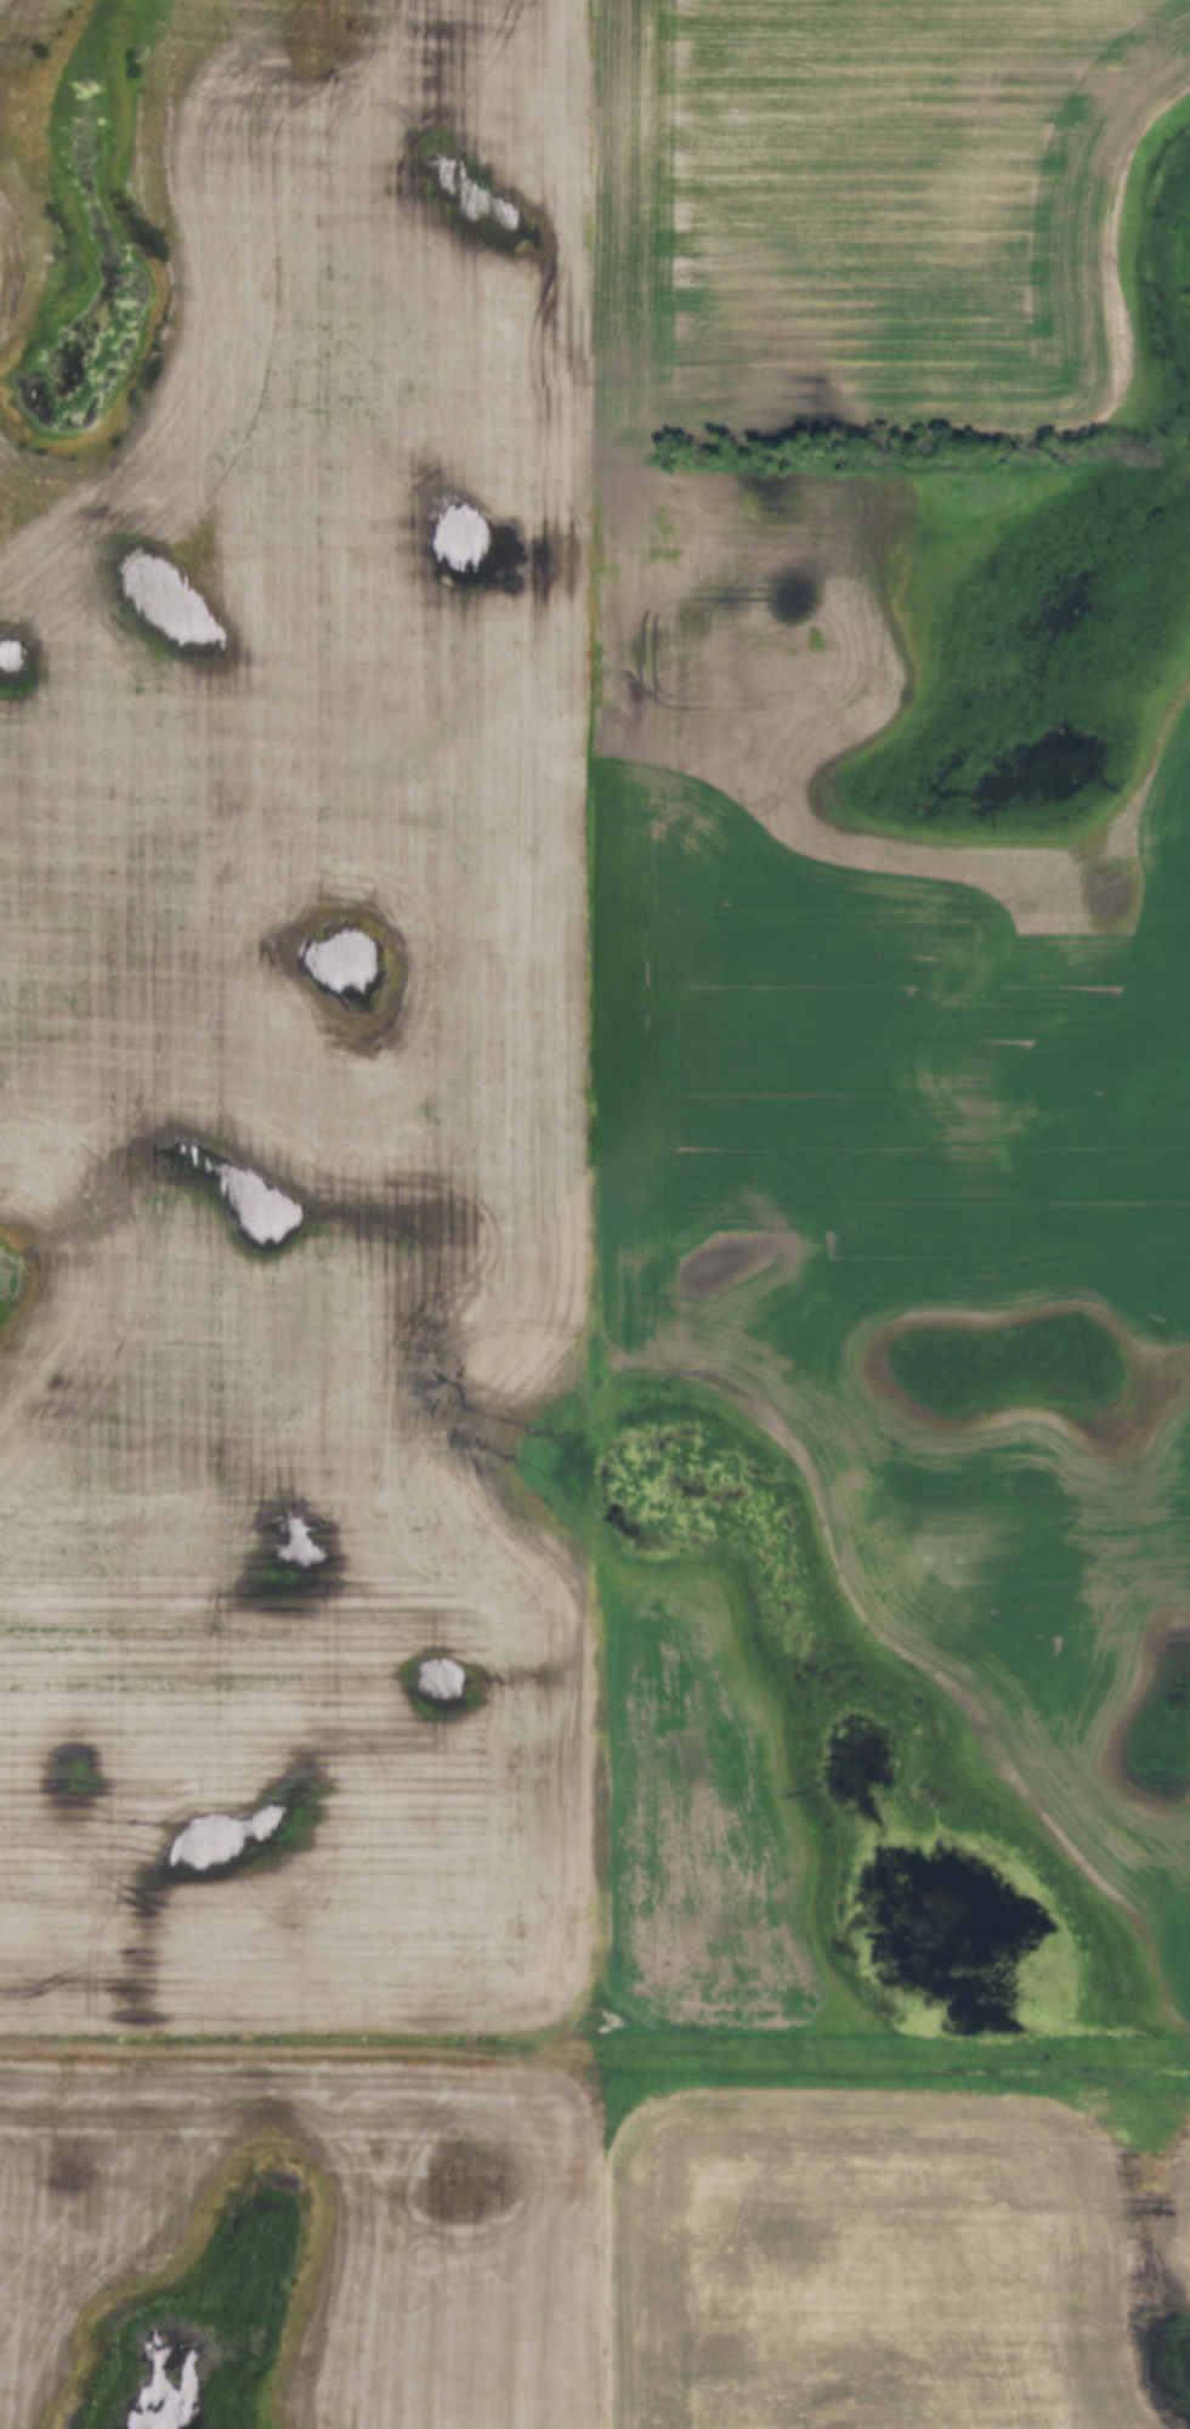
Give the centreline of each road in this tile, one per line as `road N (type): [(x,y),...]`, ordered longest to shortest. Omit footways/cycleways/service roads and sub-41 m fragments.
road 1 (track): [(788,2046),(1189,2052)]

